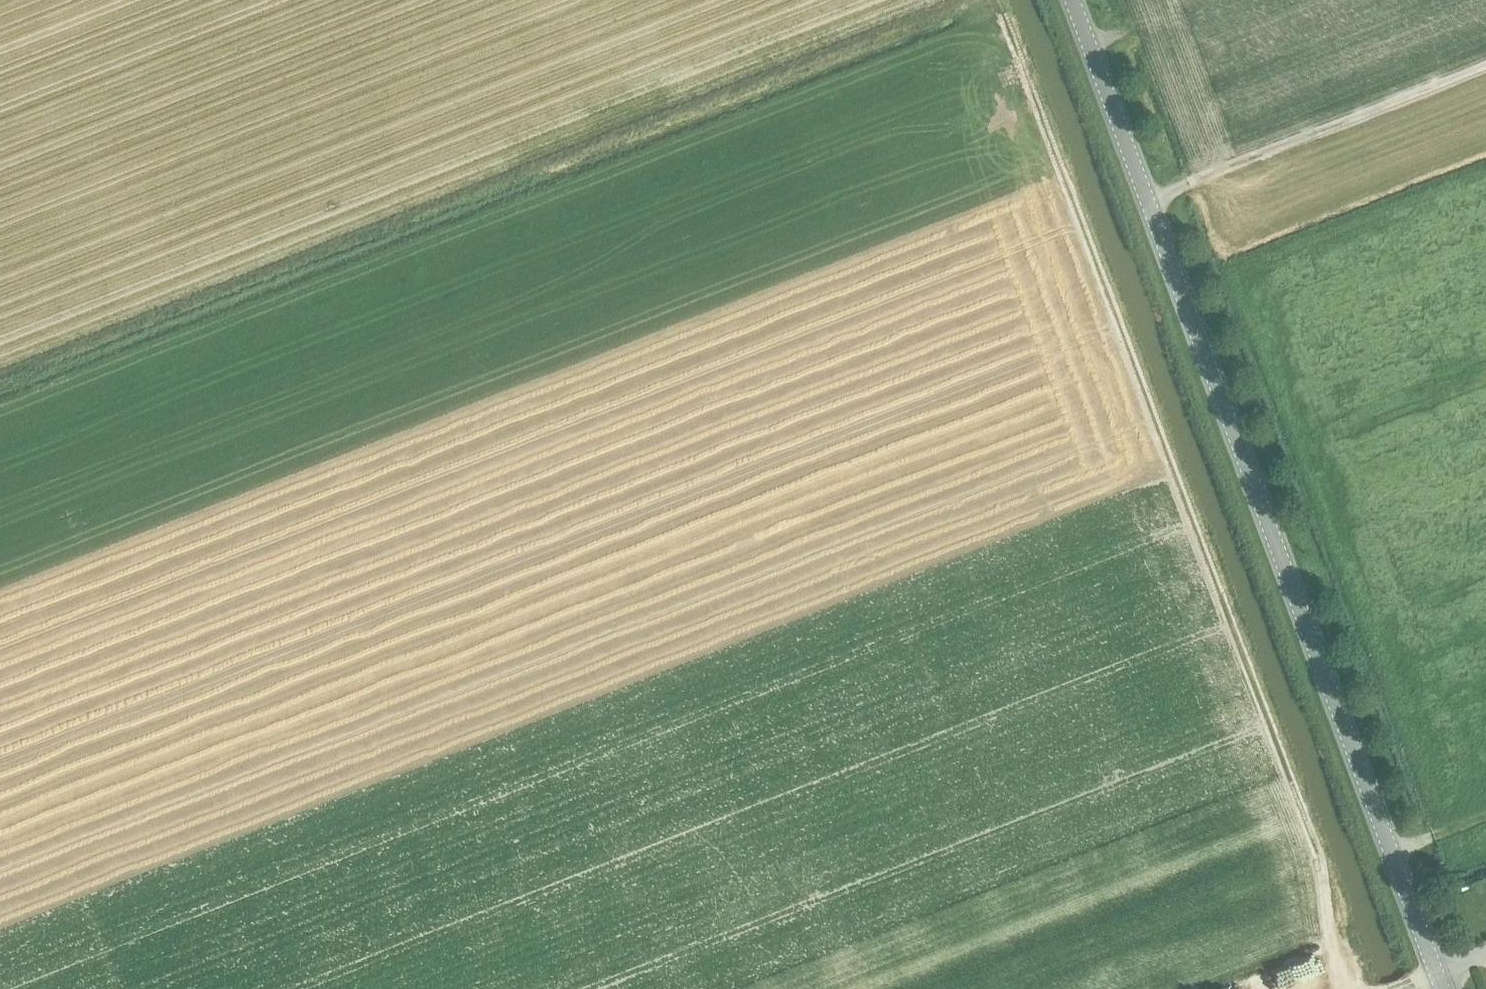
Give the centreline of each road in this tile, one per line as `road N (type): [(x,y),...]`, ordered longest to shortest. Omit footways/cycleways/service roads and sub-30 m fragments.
road 1 (tertiary): [(1444,988),(1073,0)]
road 2 (track): [(1351,988),(987,0)]
road 3 (track): [(1149,206),(1485,73)]

